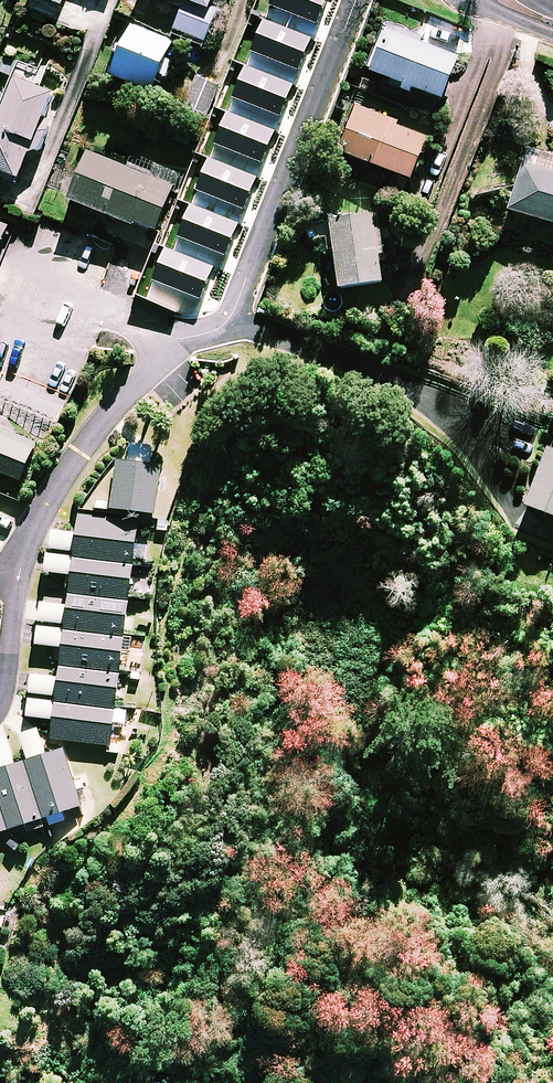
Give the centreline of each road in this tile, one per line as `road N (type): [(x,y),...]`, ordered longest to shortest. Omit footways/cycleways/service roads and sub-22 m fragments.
road 1 (residential): [(231,317),(394,381),(435,406),(512,506),(552,530)]
road 2 (residential): [(353,0),(231,317)]
road 3 (residential): [(231,317),(178,342),(147,370),(79,452),(21,552)]
road 4 (residential): [(21,552),(0,703)]

